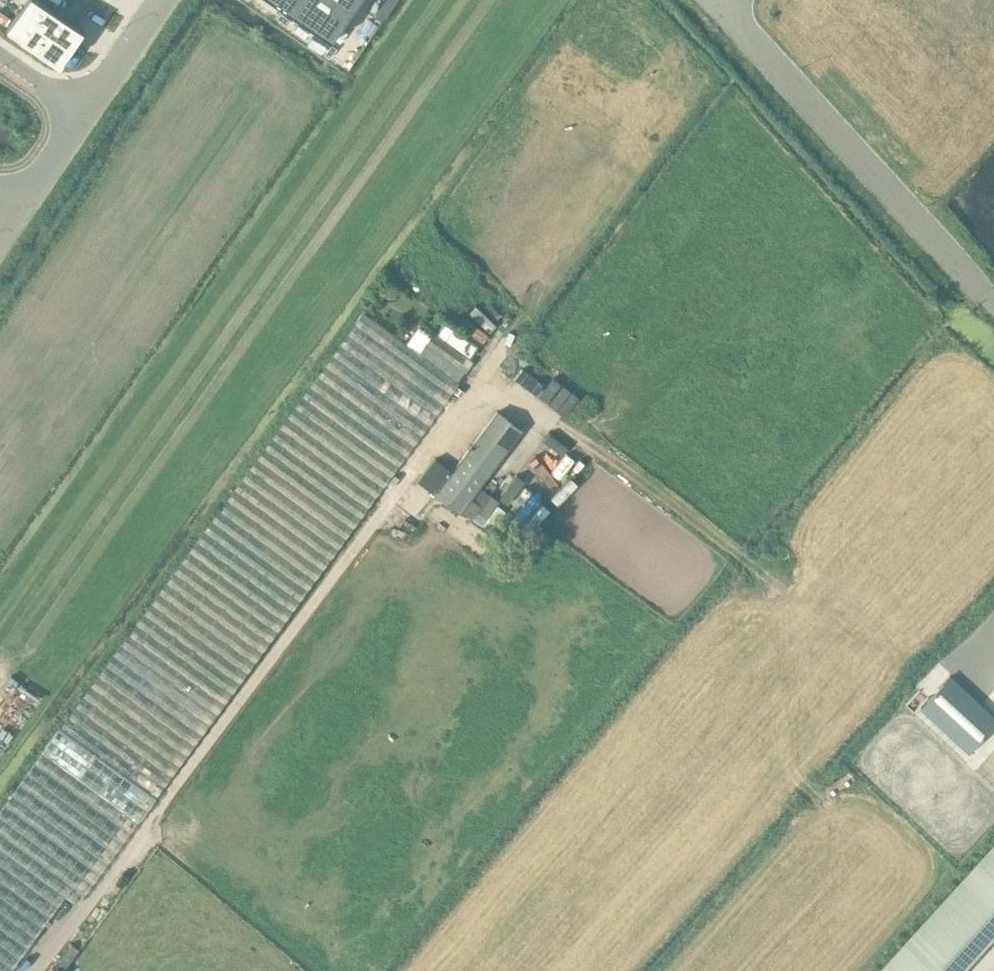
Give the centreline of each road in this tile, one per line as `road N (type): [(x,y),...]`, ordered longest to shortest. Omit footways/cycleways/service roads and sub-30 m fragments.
road 1 (unclassified): [(977,283),(724,0)]
road 2 (unclassified): [(161,0),(83,112)]

